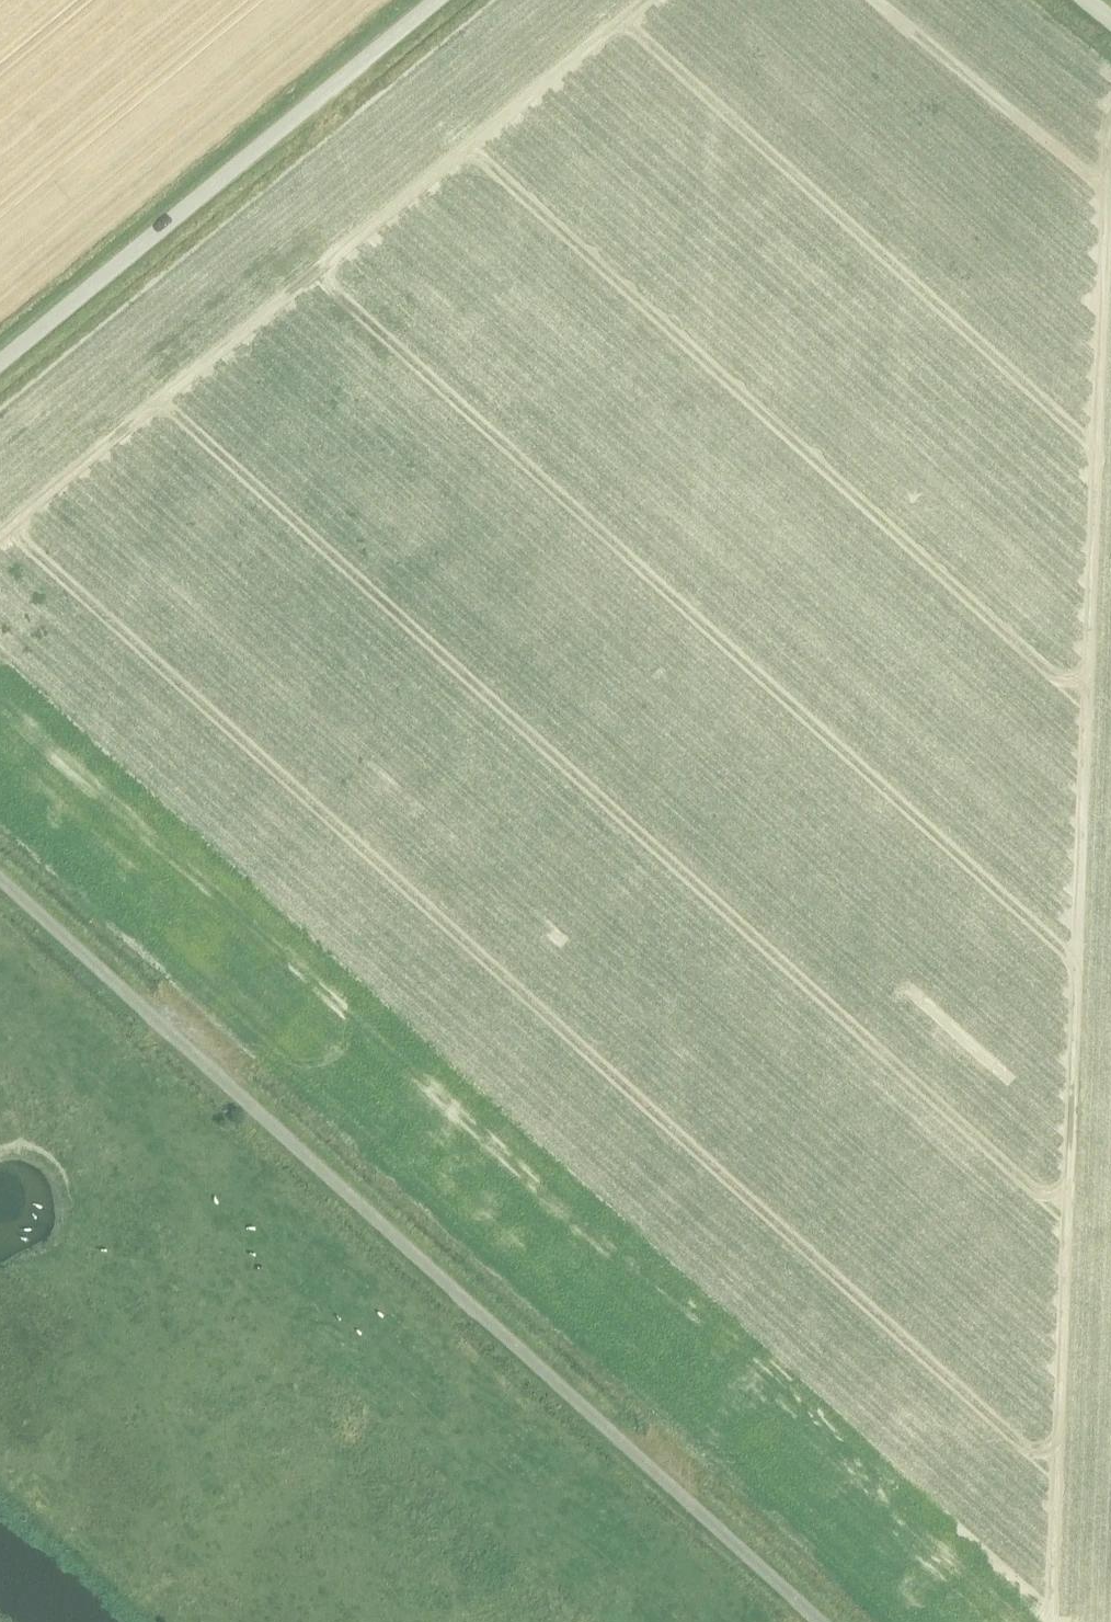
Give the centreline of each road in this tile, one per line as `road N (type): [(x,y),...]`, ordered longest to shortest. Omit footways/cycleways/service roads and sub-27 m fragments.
road 1 (unclassified): [(820,1621),(0,878)]
road 2 (unclassified): [(0,363),(437,0)]

